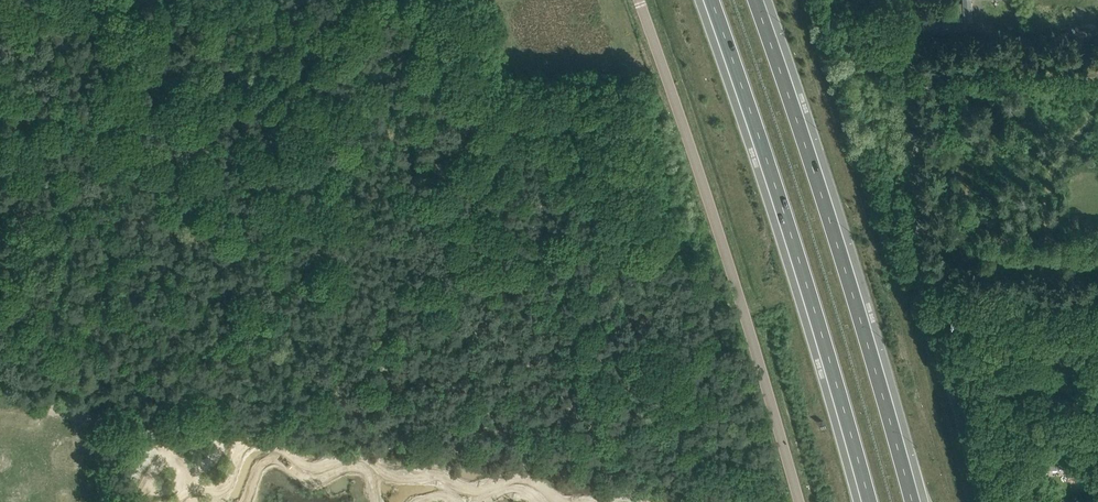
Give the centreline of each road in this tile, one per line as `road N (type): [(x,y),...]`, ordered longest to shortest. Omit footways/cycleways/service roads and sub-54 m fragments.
road 1 (unclassified): [(799,501),(639,0)]
road 2 (trunk): [(712,0),(869,501)]
road 3 (trunk): [(912,501),(756,0)]
road 4 (unclassified): [(982,501),(920,275),(906,0)]

